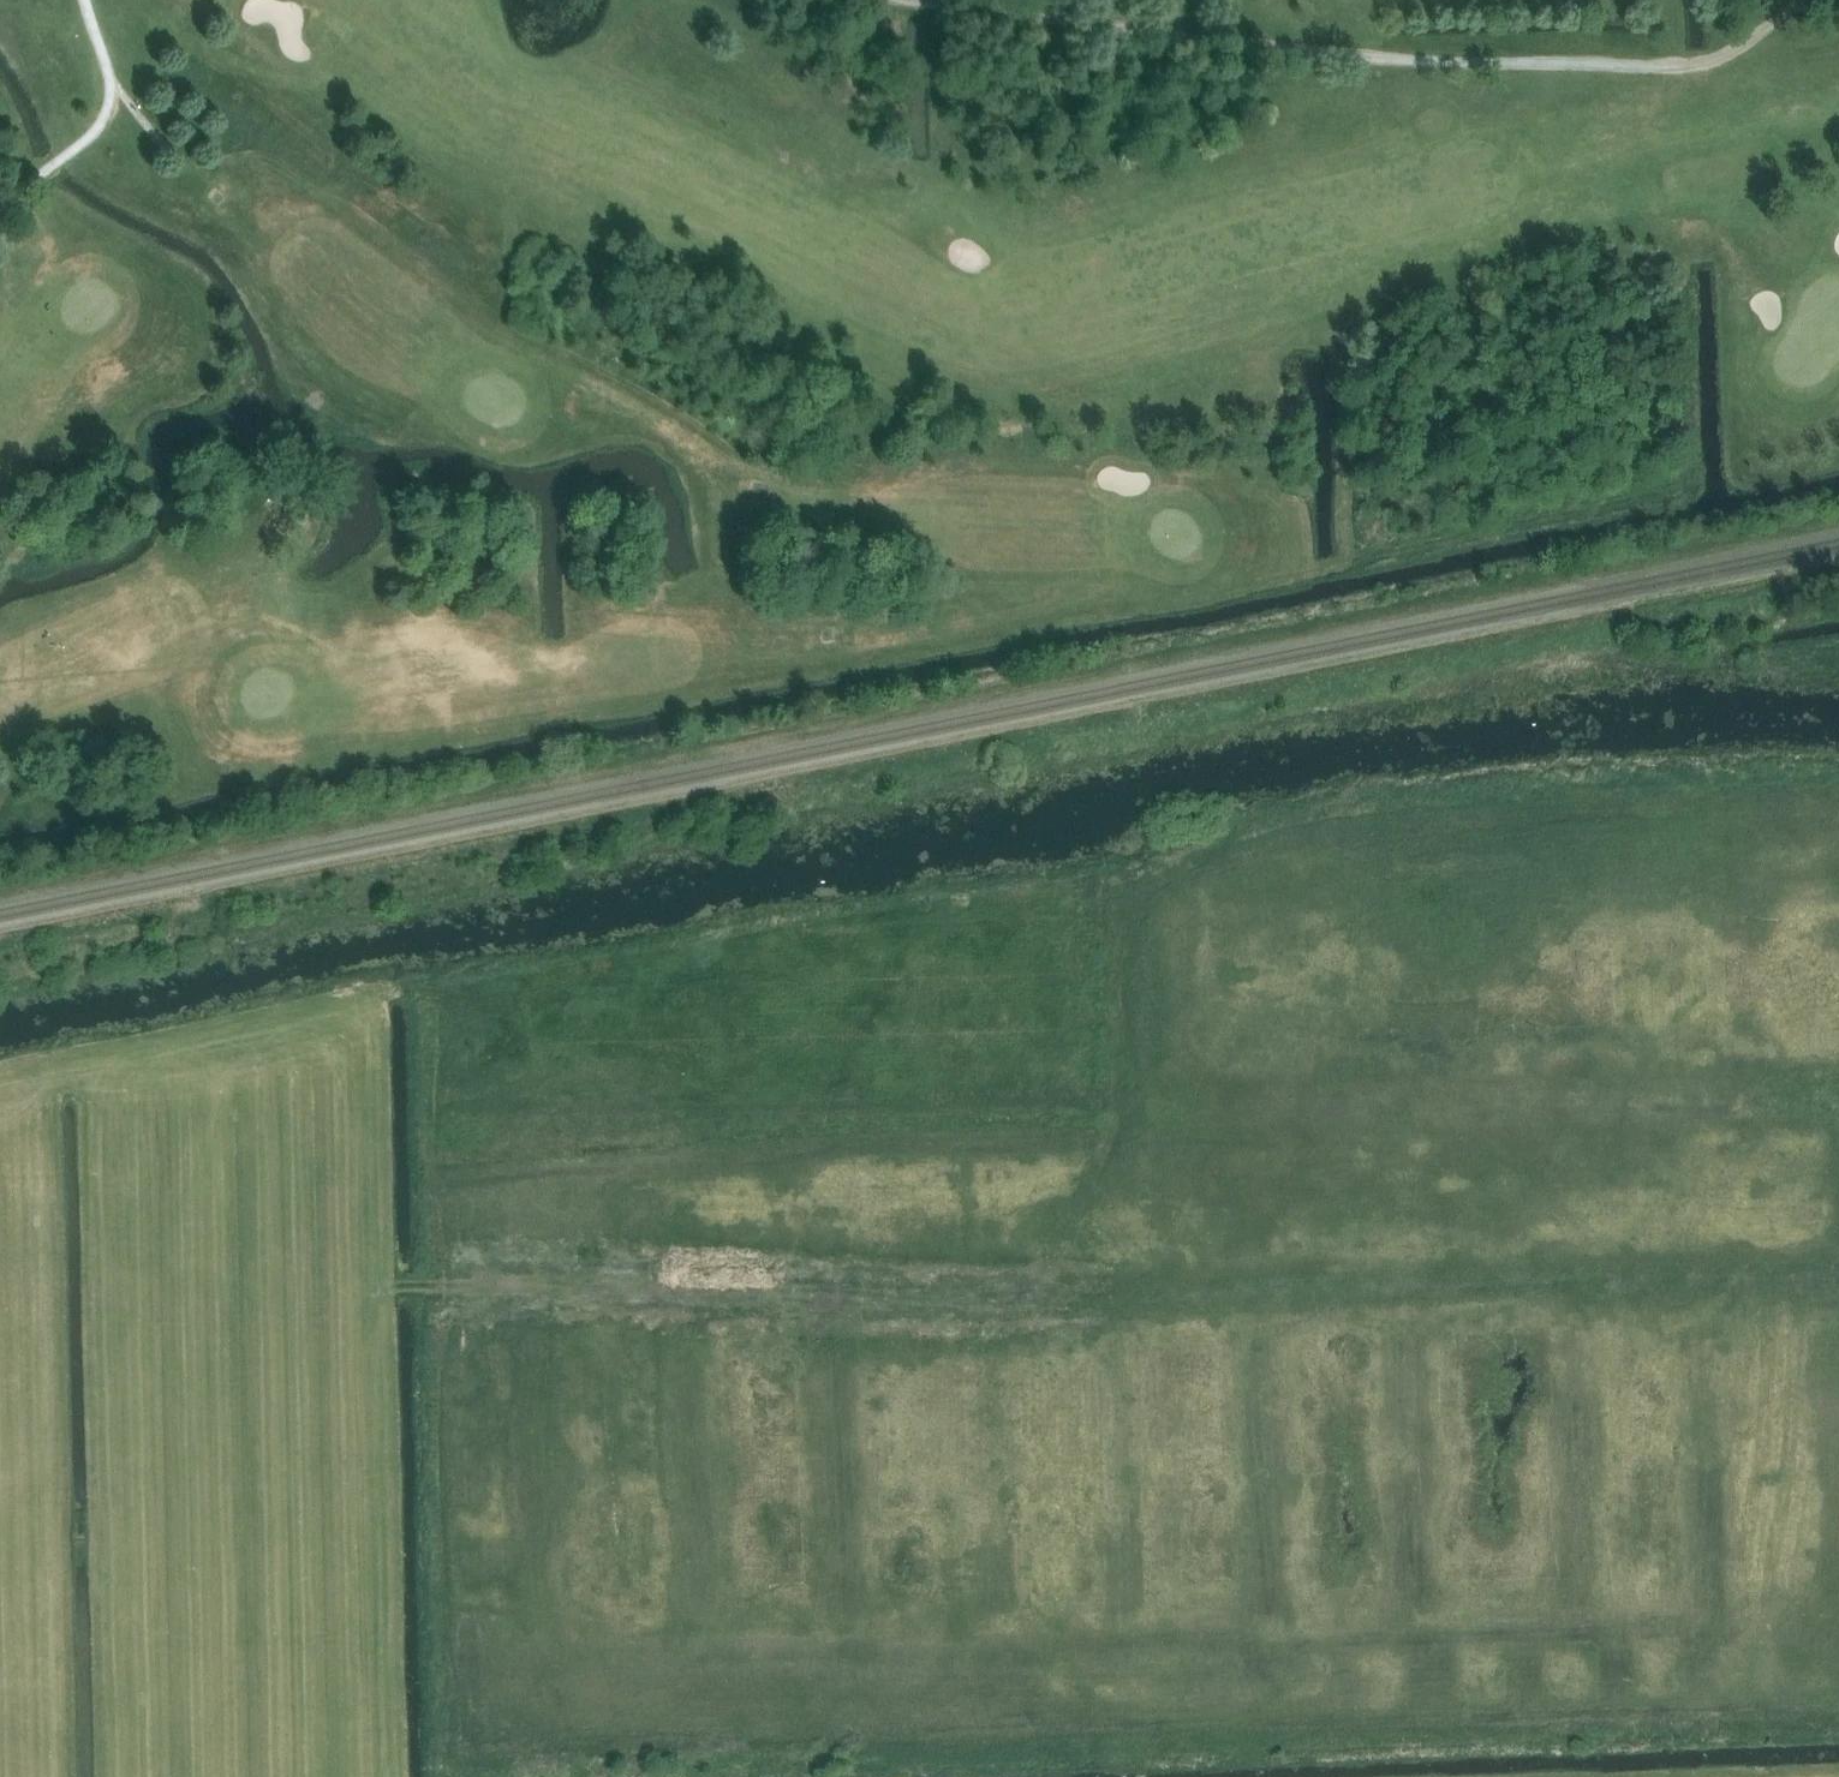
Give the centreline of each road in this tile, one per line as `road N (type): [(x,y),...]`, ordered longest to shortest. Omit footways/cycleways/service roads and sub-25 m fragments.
road 1 (track): [(909,0),(1379,59),(1639,67),(1723,56),(1811,0)]
road 2 (track): [(85,0),(112,85),(105,119),(0,216)]

